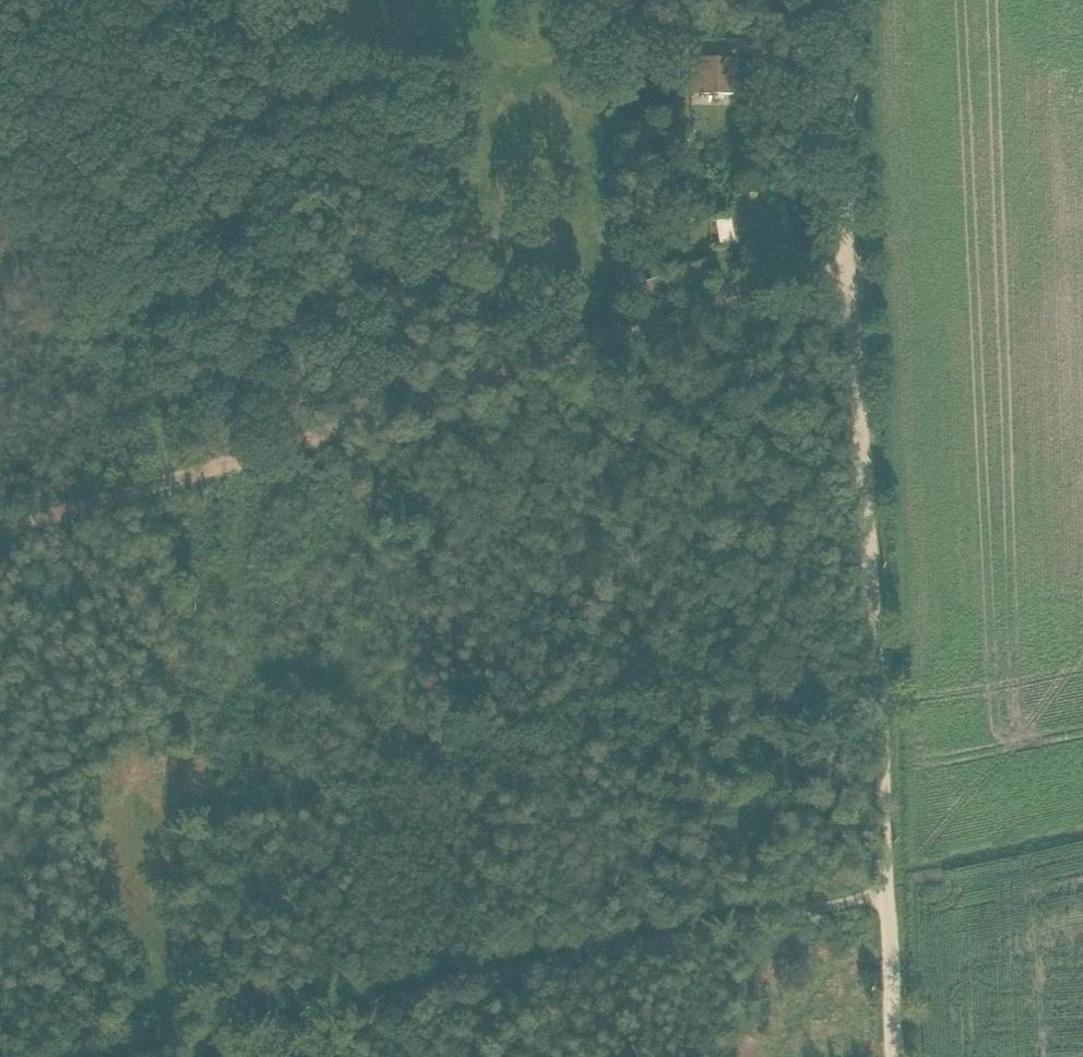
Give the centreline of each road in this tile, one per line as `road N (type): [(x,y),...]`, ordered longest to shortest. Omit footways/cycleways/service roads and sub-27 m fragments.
road 1 (track): [(0,533),(850,260)]
road 2 (track): [(850,260),(875,583),(896,1056)]
road 3 (track): [(888,884),(202,1041)]
road 4 (track): [(835,0),(850,260)]

